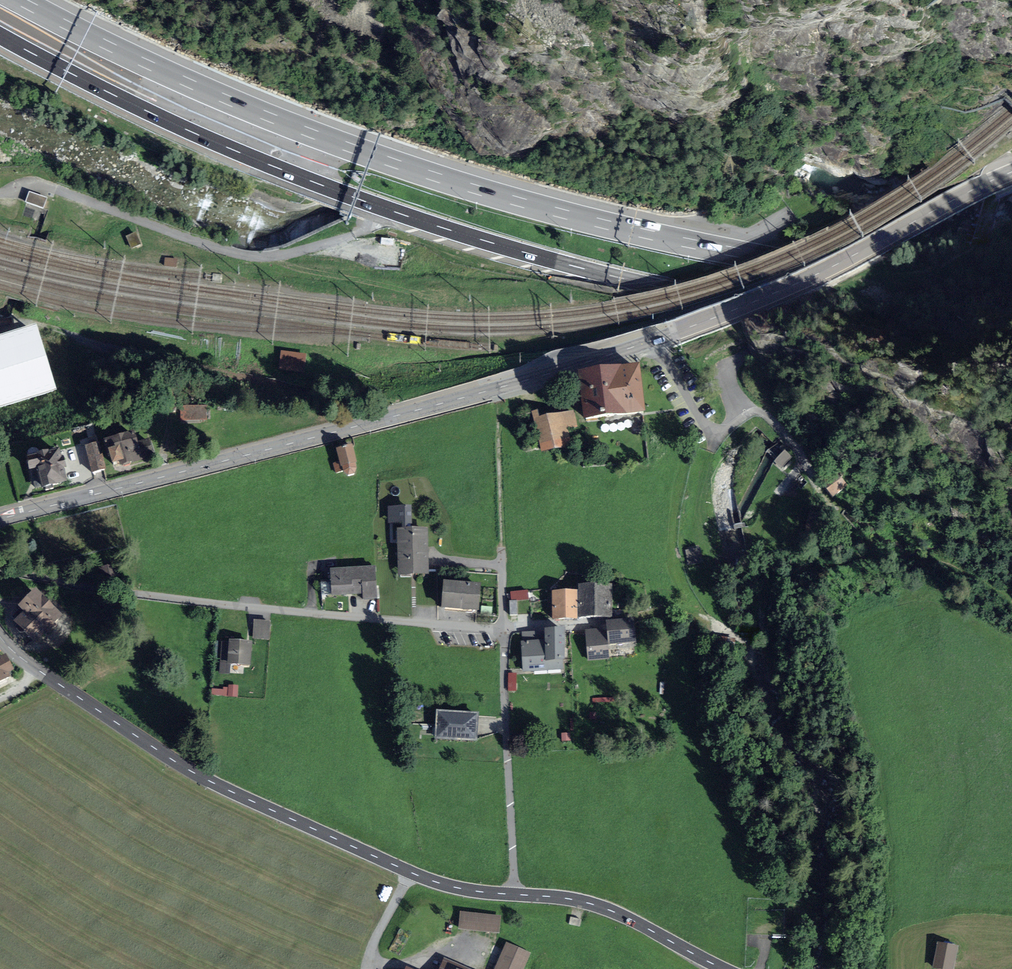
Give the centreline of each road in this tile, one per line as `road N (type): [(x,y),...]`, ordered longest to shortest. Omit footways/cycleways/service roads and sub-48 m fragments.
road 1 (primary): [(1011,172),(816,274),(682,331),(414,411),(0,519)]
road 2 (motorway): [(0,35),(268,164),(556,262),(751,300),(1011,318)]
road 3 (motorway): [(1011,279),(772,259),(572,217),(290,126),(18,0)]
road 4 (secondary): [(0,636),(210,781),(413,874),(514,895)]
road 5 (residential): [(0,569),(203,601),(505,631)]
road 6 (track): [(64,195),(255,257),(294,254),(376,224)]
road 7 (residential): [(505,631),(514,895)]
road 8 (secondary): [(514,895),(606,909),(723,968)]

